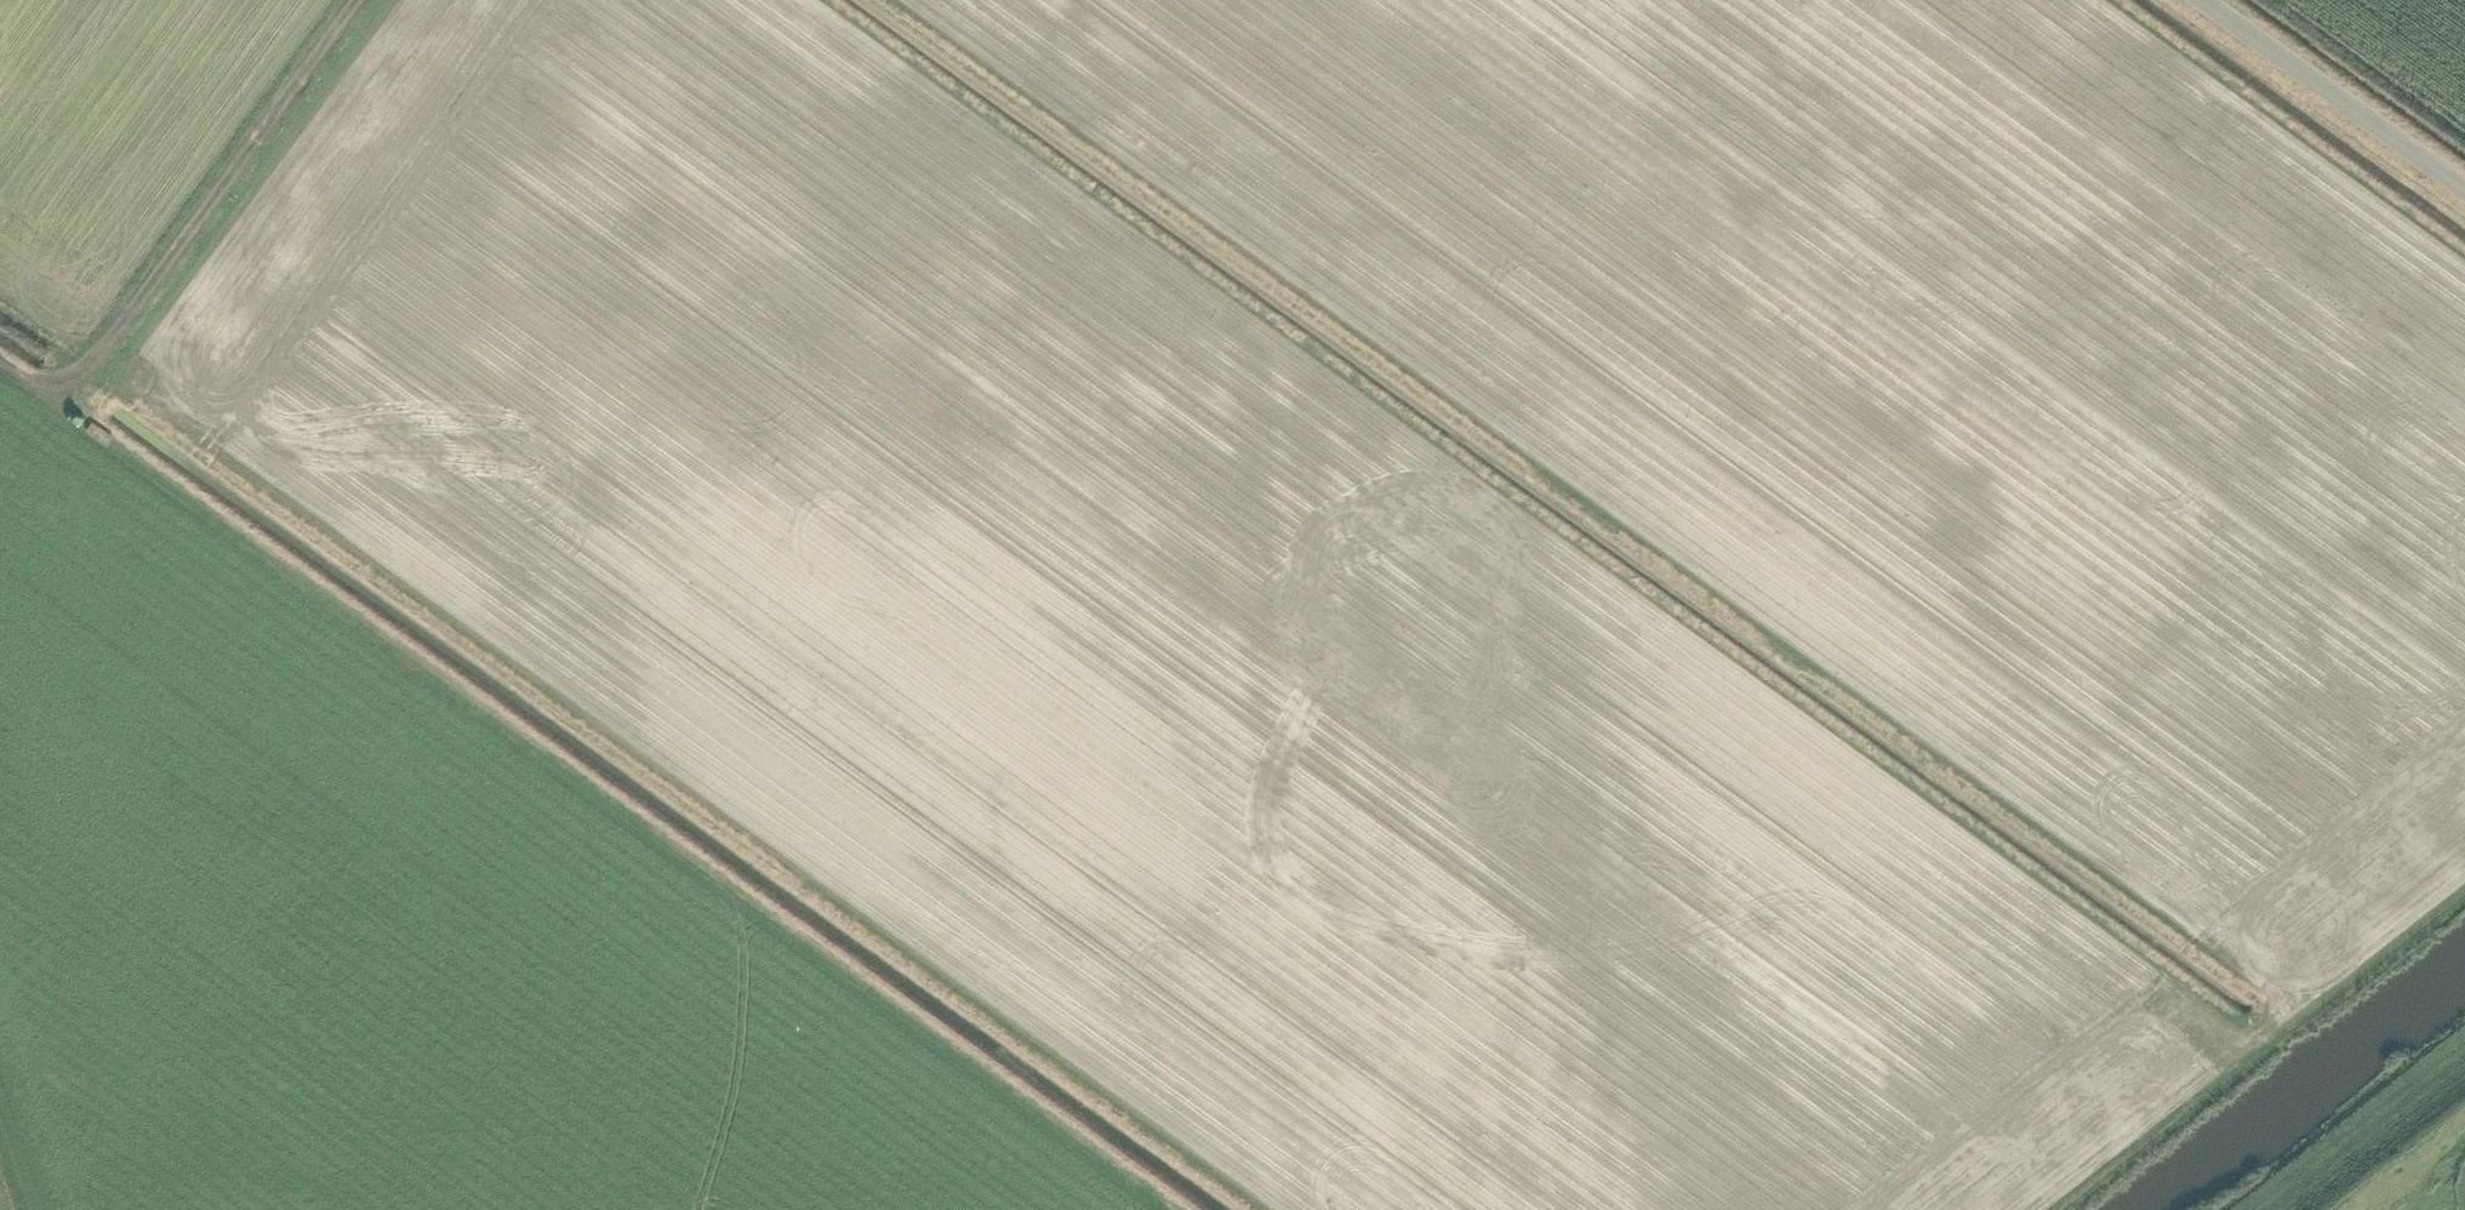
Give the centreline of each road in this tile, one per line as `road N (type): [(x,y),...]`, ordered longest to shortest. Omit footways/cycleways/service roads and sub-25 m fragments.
road 1 (track): [(369,0),(102,367),(69,389),(36,382),(0,353)]
road 2 (tertiary): [(2464,192),(2196,0)]
road 3 (track): [(43,1209),(0,1075)]

